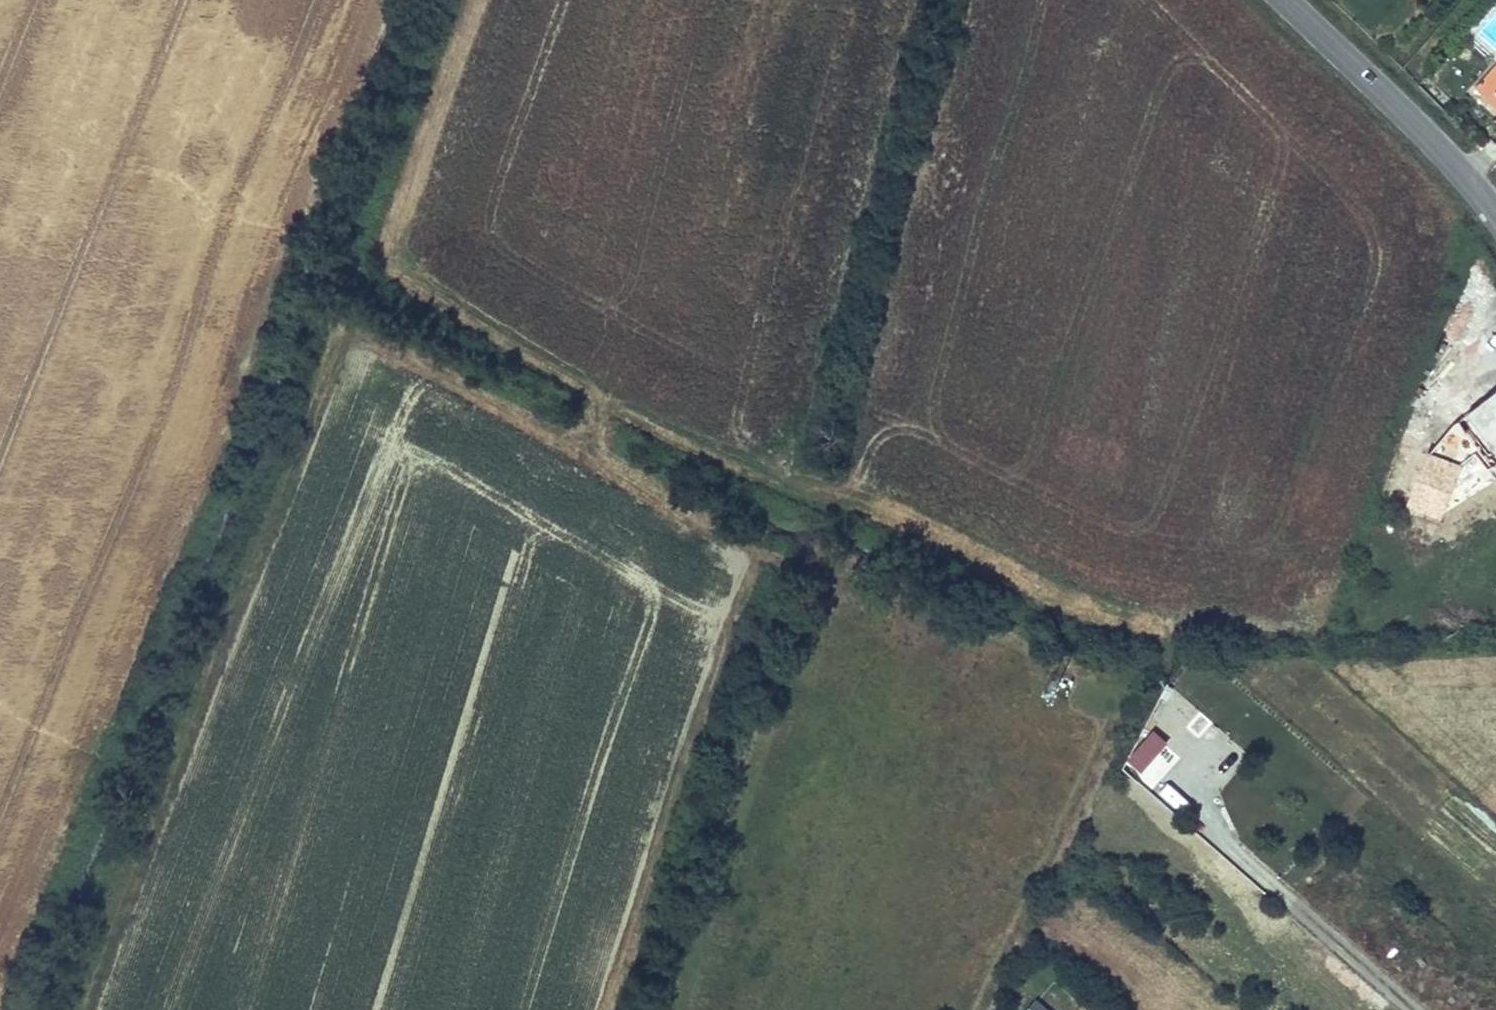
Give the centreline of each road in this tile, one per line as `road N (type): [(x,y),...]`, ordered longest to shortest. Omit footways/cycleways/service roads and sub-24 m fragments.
road 1 (secondary): [(1284,0),(1495,214)]

